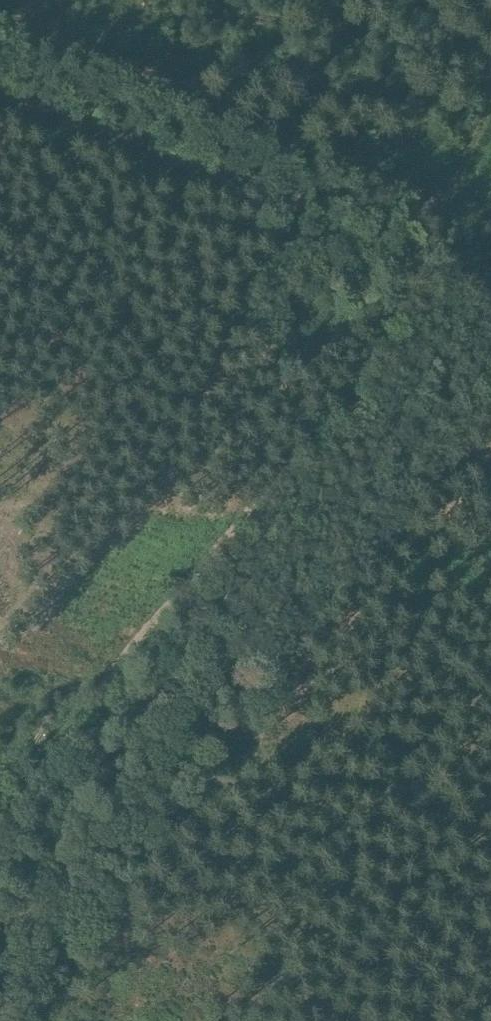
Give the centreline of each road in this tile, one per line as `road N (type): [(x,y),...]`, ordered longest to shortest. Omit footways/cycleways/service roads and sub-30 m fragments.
road 1 (track): [(347,237),(374,323),(370,351),(348,393),(103,686)]
road 2 (track): [(347,237),(0,94)]
road 3 (track): [(490,319),(347,237)]
road 4 (track): [(103,686),(0,813)]

